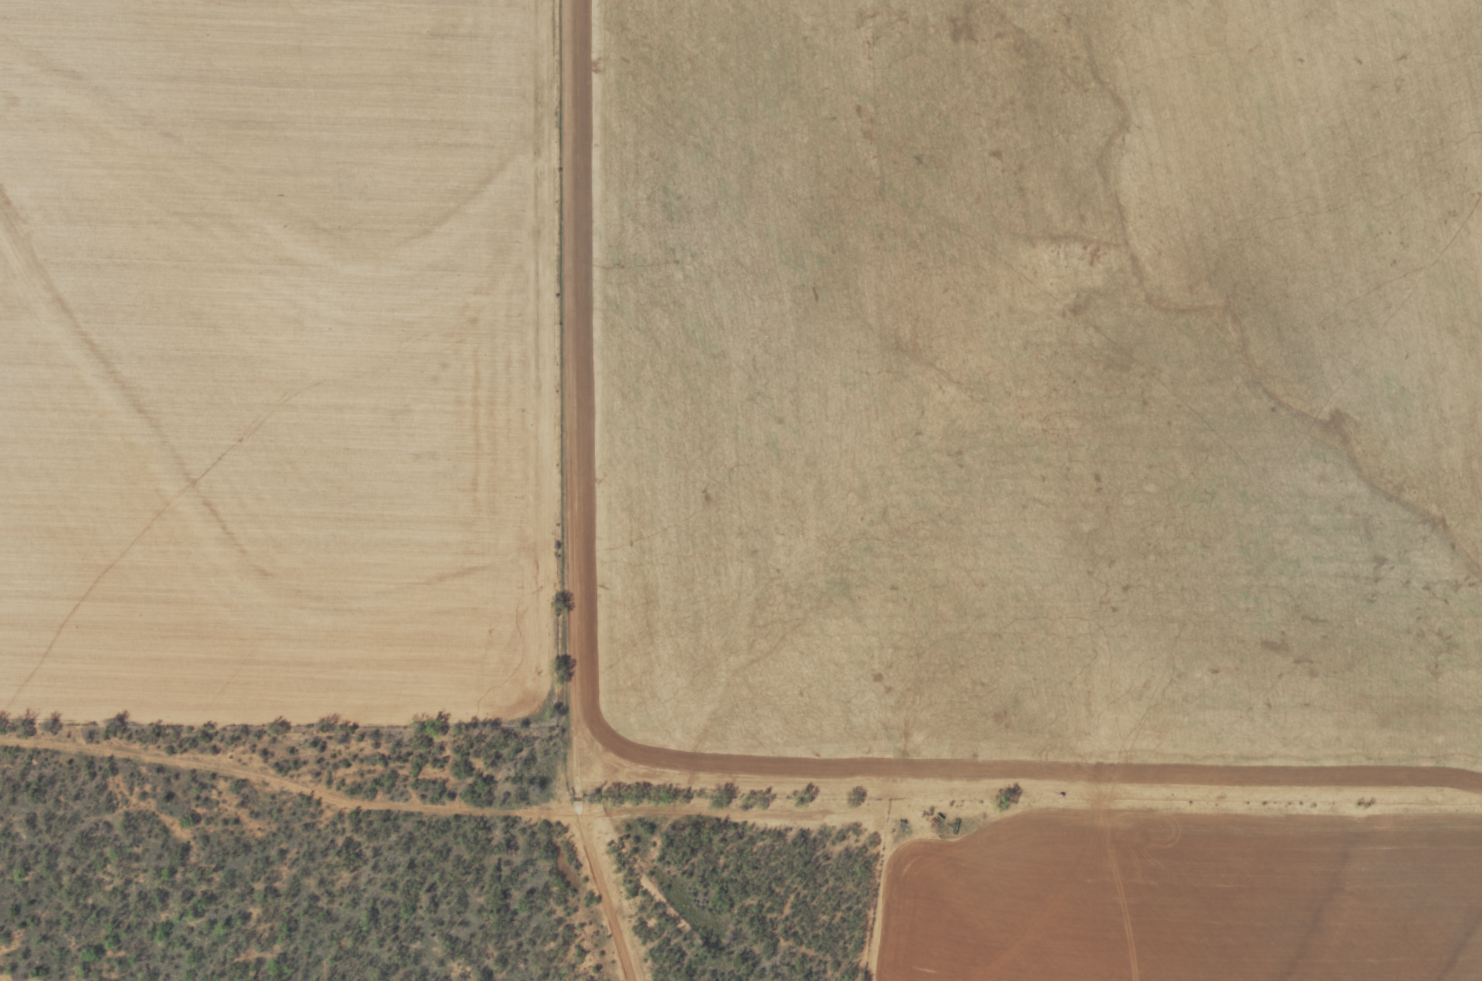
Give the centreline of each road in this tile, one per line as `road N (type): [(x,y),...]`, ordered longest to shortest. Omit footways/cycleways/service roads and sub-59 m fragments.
road 1 (residential): [(578,569),(574,0)]
road 2 (residential): [(580,731),(578,569)]

